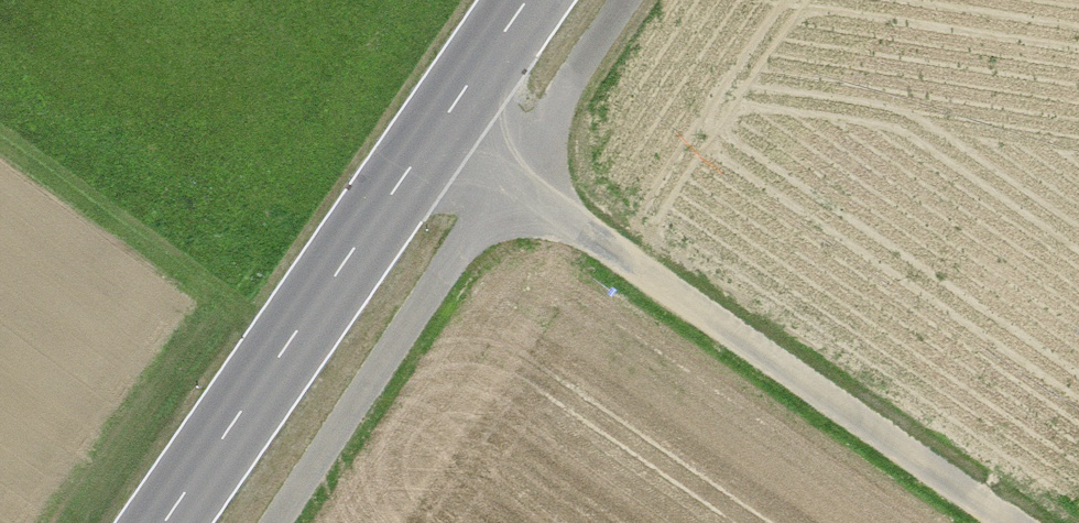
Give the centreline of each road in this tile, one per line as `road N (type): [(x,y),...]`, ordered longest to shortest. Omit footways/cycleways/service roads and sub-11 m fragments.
road 1 (tertiary): [(524,0),(161,522)]
road 2 (track): [(278,522),(635,0)]
road 3 (track): [(1009,522),(508,184)]

